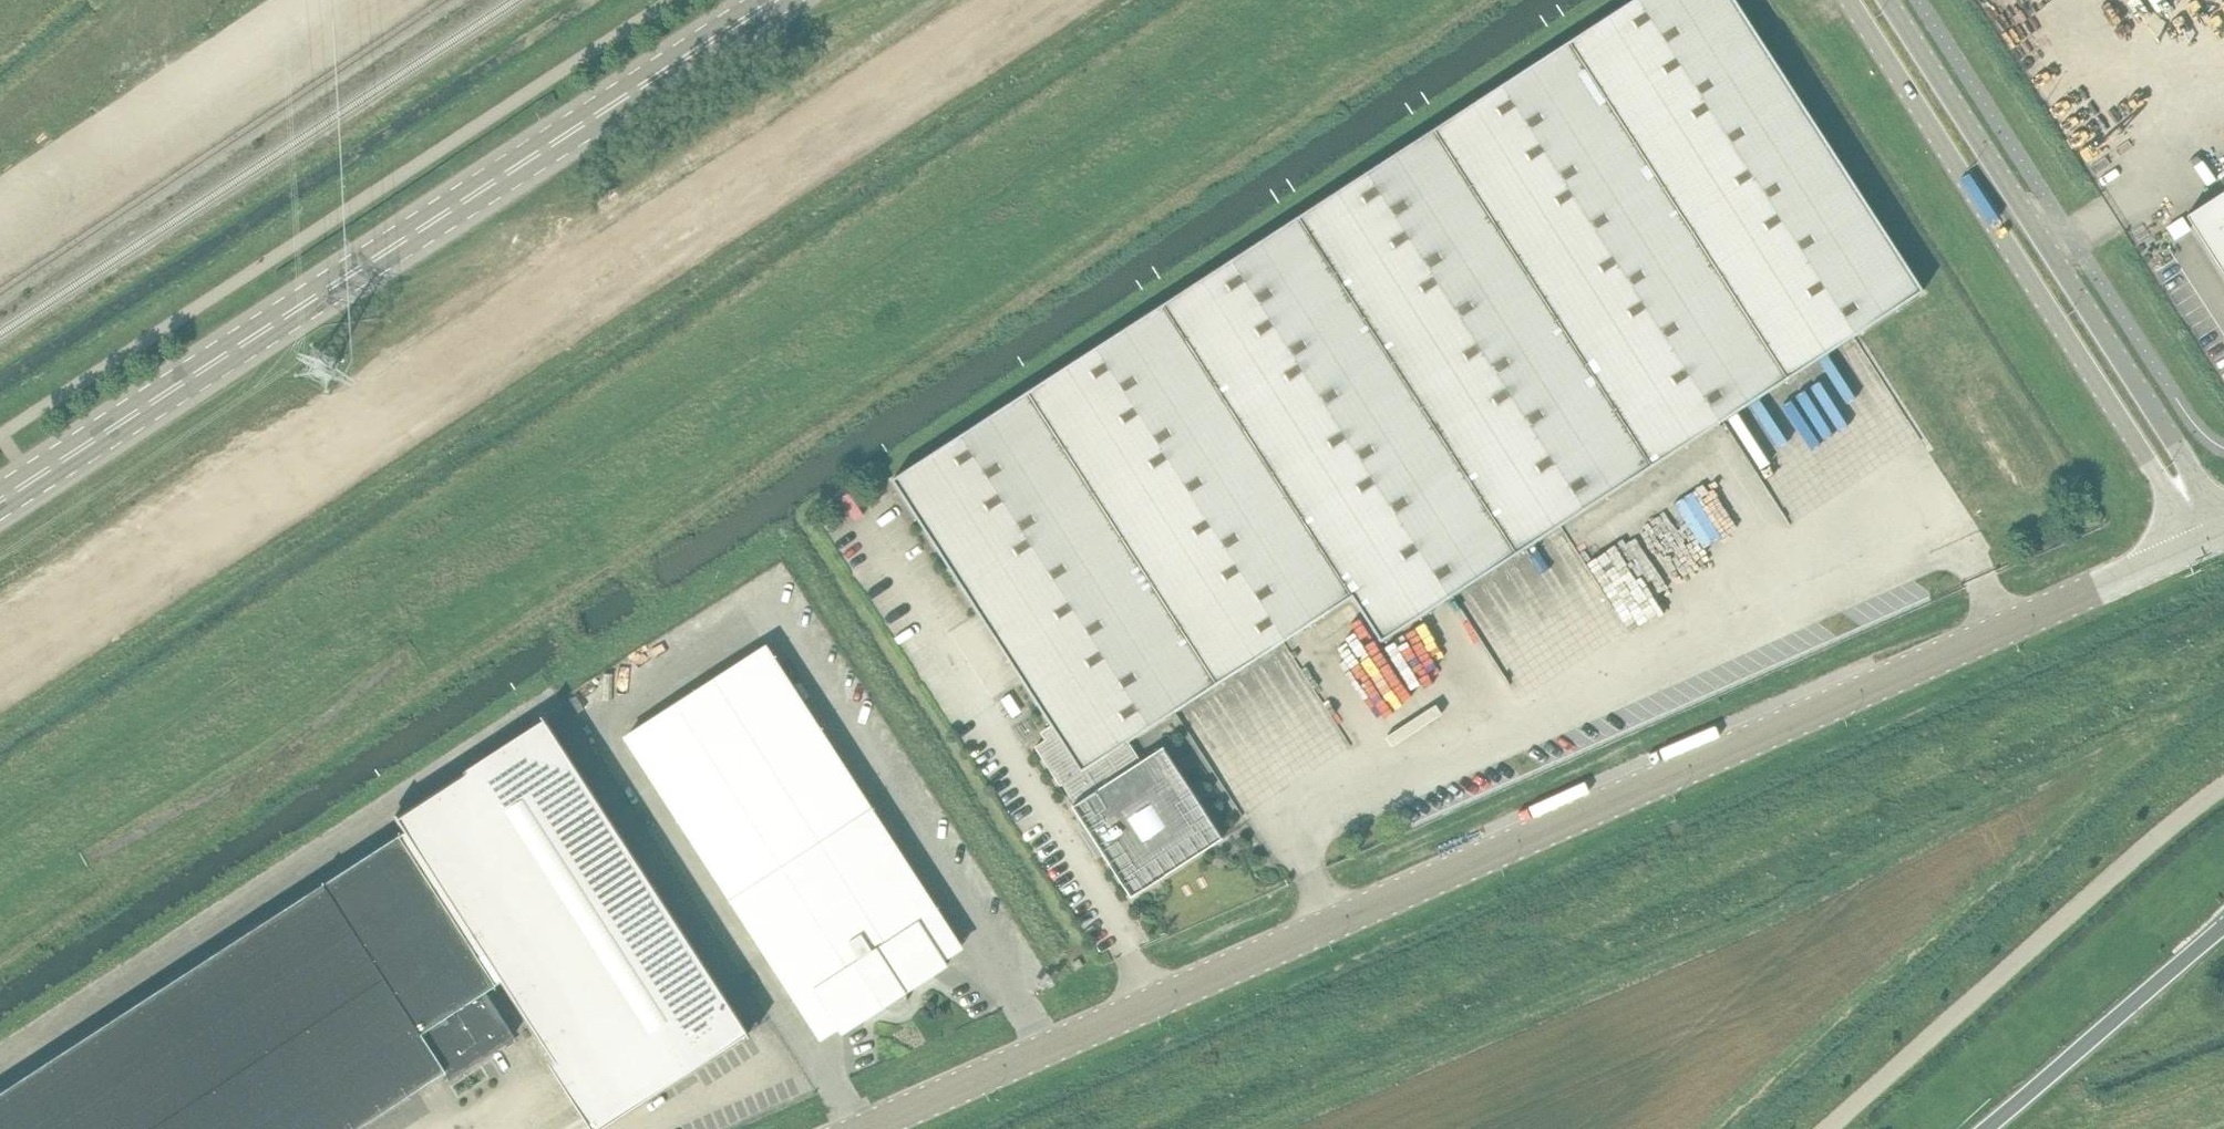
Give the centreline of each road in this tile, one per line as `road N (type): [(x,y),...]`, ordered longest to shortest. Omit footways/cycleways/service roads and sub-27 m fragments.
road 1 (unclassified): [(865,1128),(2213,538)]
road 2 (tertiary): [(0,491),(764,0)]
road 3 (unclassified): [(1851,0),(2156,470),(2189,497)]
road 4 (unclassified): [(2189,497),(2180,452),(1888,0)]
road 5 (unclassified): [(1826,1128),(2223,784)]

